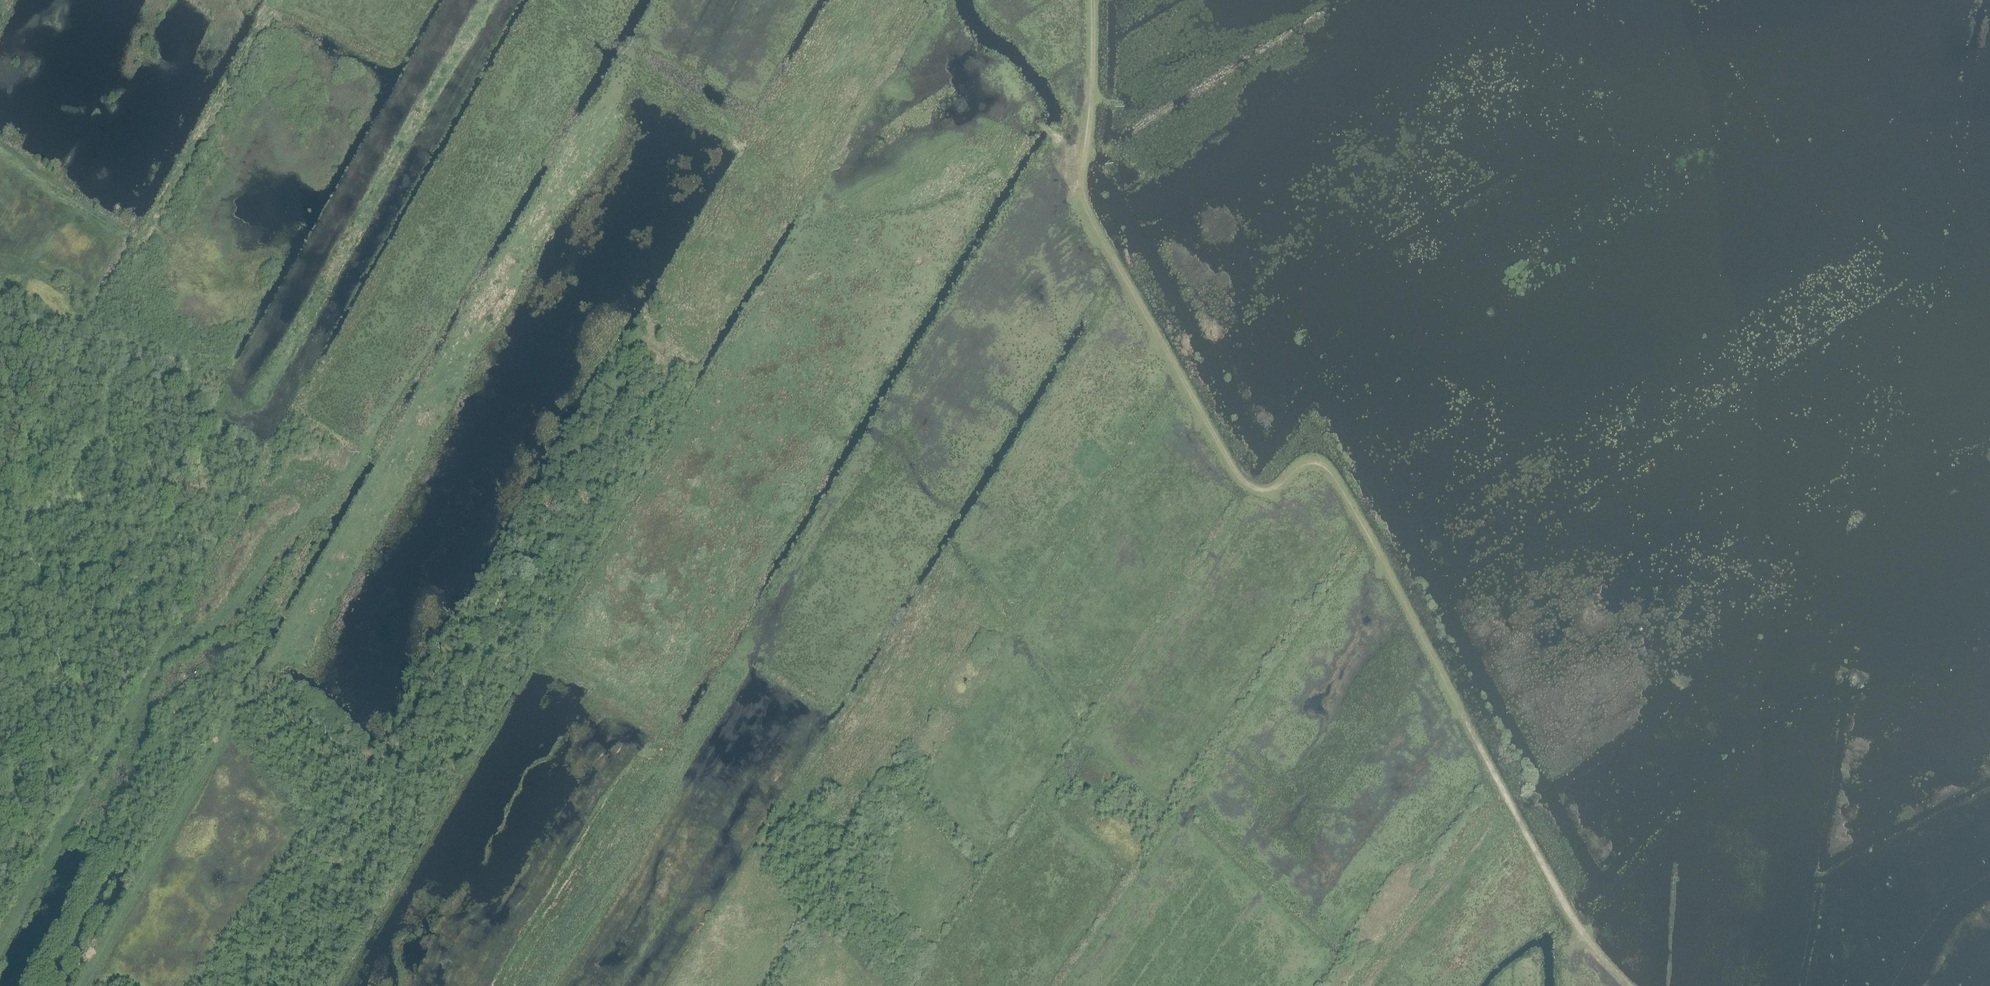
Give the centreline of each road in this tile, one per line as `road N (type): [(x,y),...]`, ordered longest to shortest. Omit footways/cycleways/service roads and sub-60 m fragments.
road 1 (track): [(1092,0),(1092,101),(1081,184),(1098,237),(1245,482),(1273,488),(1310,461),(1334,473),(1562,898),(1631,985)]

